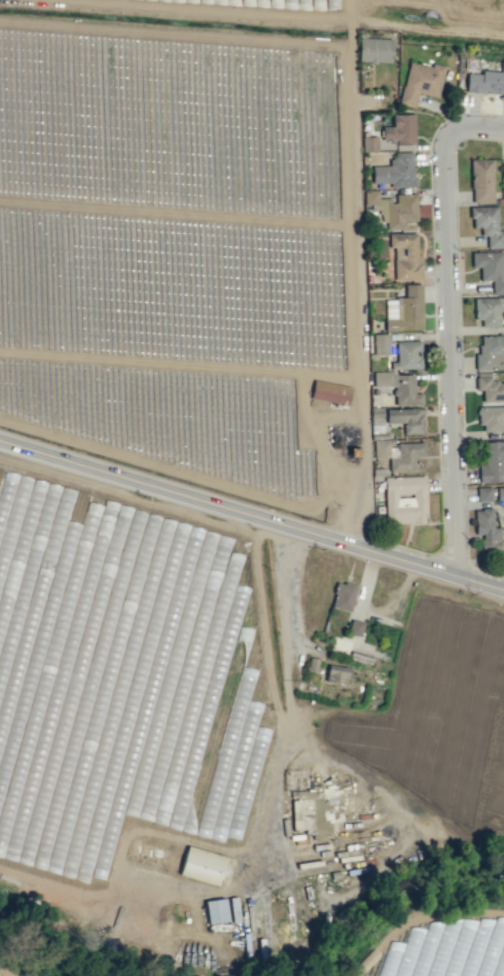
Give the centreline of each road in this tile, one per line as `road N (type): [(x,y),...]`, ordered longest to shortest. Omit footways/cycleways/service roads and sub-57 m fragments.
road 1 (secondary): [(0,445),(503,590)]
road 2 (residential): [(503,135),(455,142),(461,577)]

